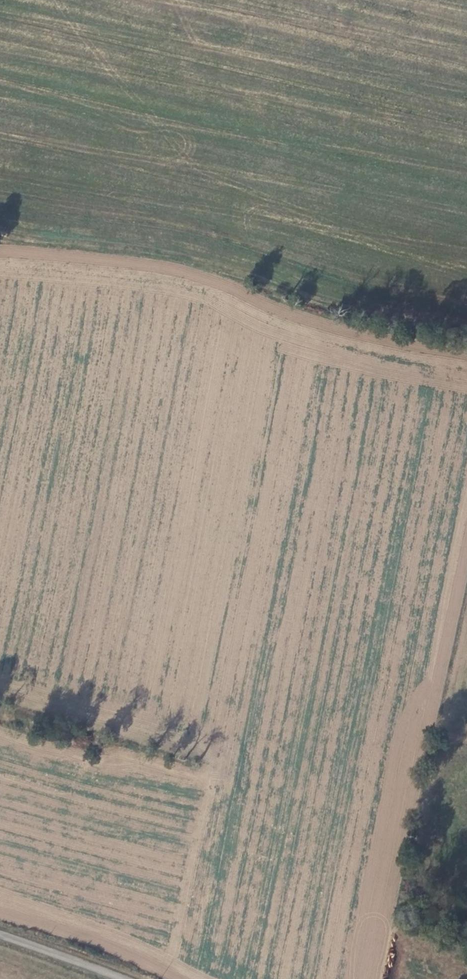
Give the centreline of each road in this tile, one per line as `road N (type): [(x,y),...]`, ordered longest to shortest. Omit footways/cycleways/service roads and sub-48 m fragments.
road 1 (tertiary): [(120,978),(0,936)]

